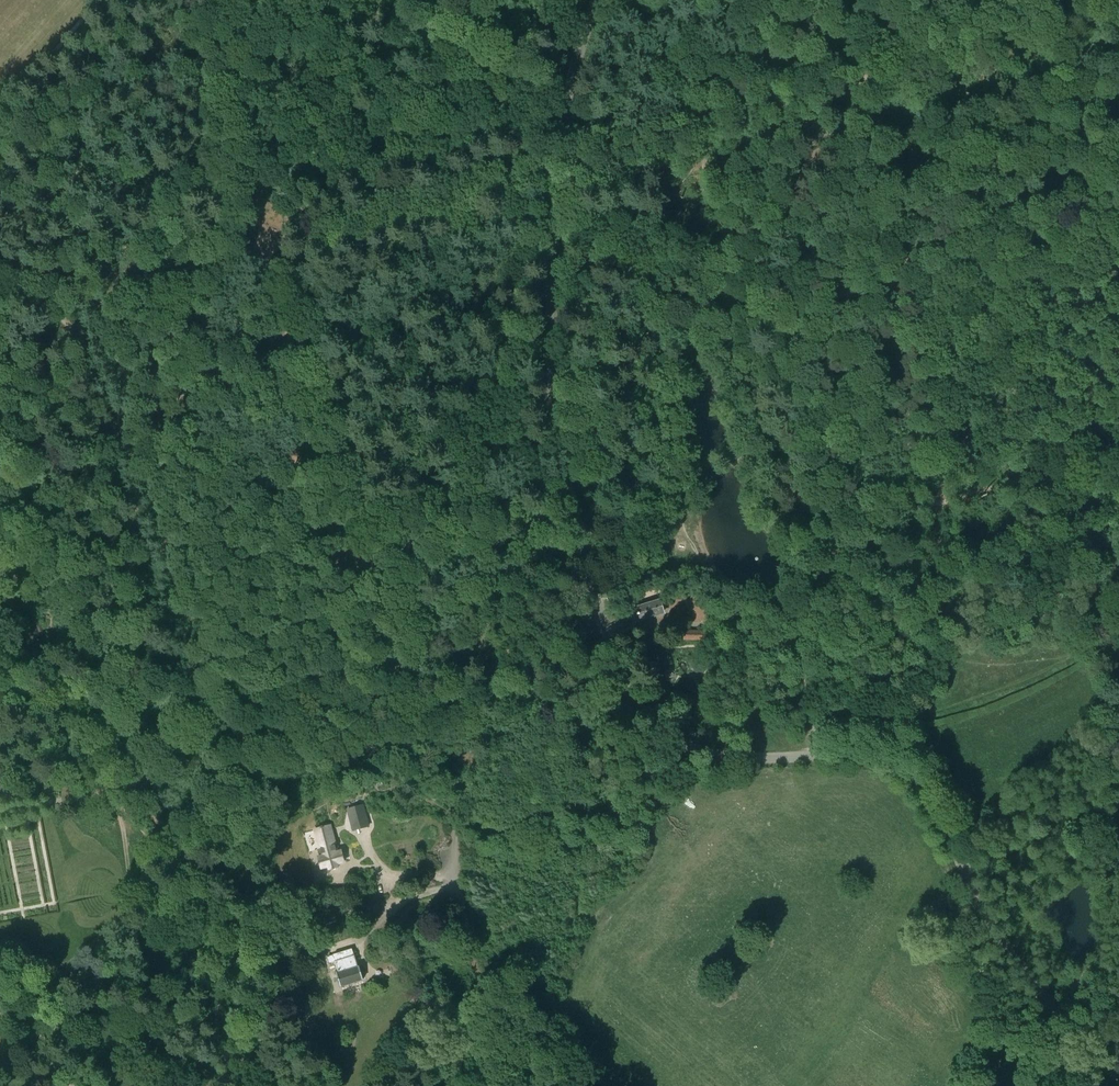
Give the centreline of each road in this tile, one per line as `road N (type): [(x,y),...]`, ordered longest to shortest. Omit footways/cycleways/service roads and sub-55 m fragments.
road 1 (unclassified): [(1118,1080),(1019,966),(908,769),(859,754),(756,758),(698,750),(659,730),(627,691),(564,470),(550,367),(559,135),(597,0)]
road 2 (track): [(595,1085),(512,1012),(475,963)]

